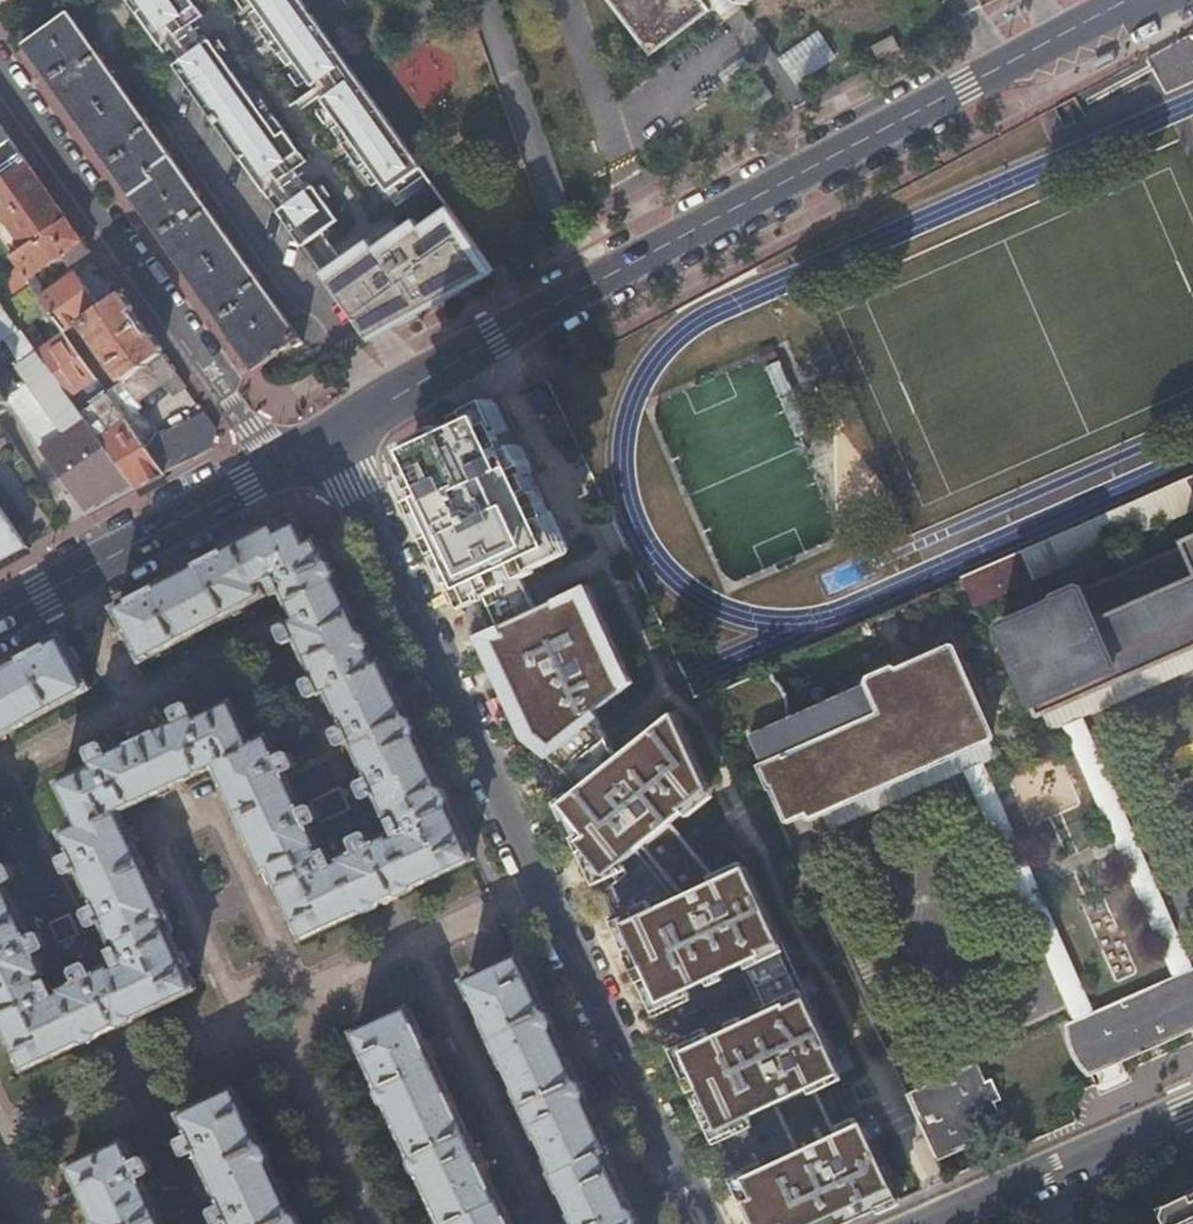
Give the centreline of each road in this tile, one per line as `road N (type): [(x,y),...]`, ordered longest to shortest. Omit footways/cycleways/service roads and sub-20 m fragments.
road 1 (residential): [(332,433),(702,1223)]
road 2 (secondary): [(332,433),(1011,63)]
road 3 (residential): [(278,465),(0,89)]
road 4 (secondary): [(0,617),(278,465)]
road 5 (residential): [(931,1223),(1192,1107)]

